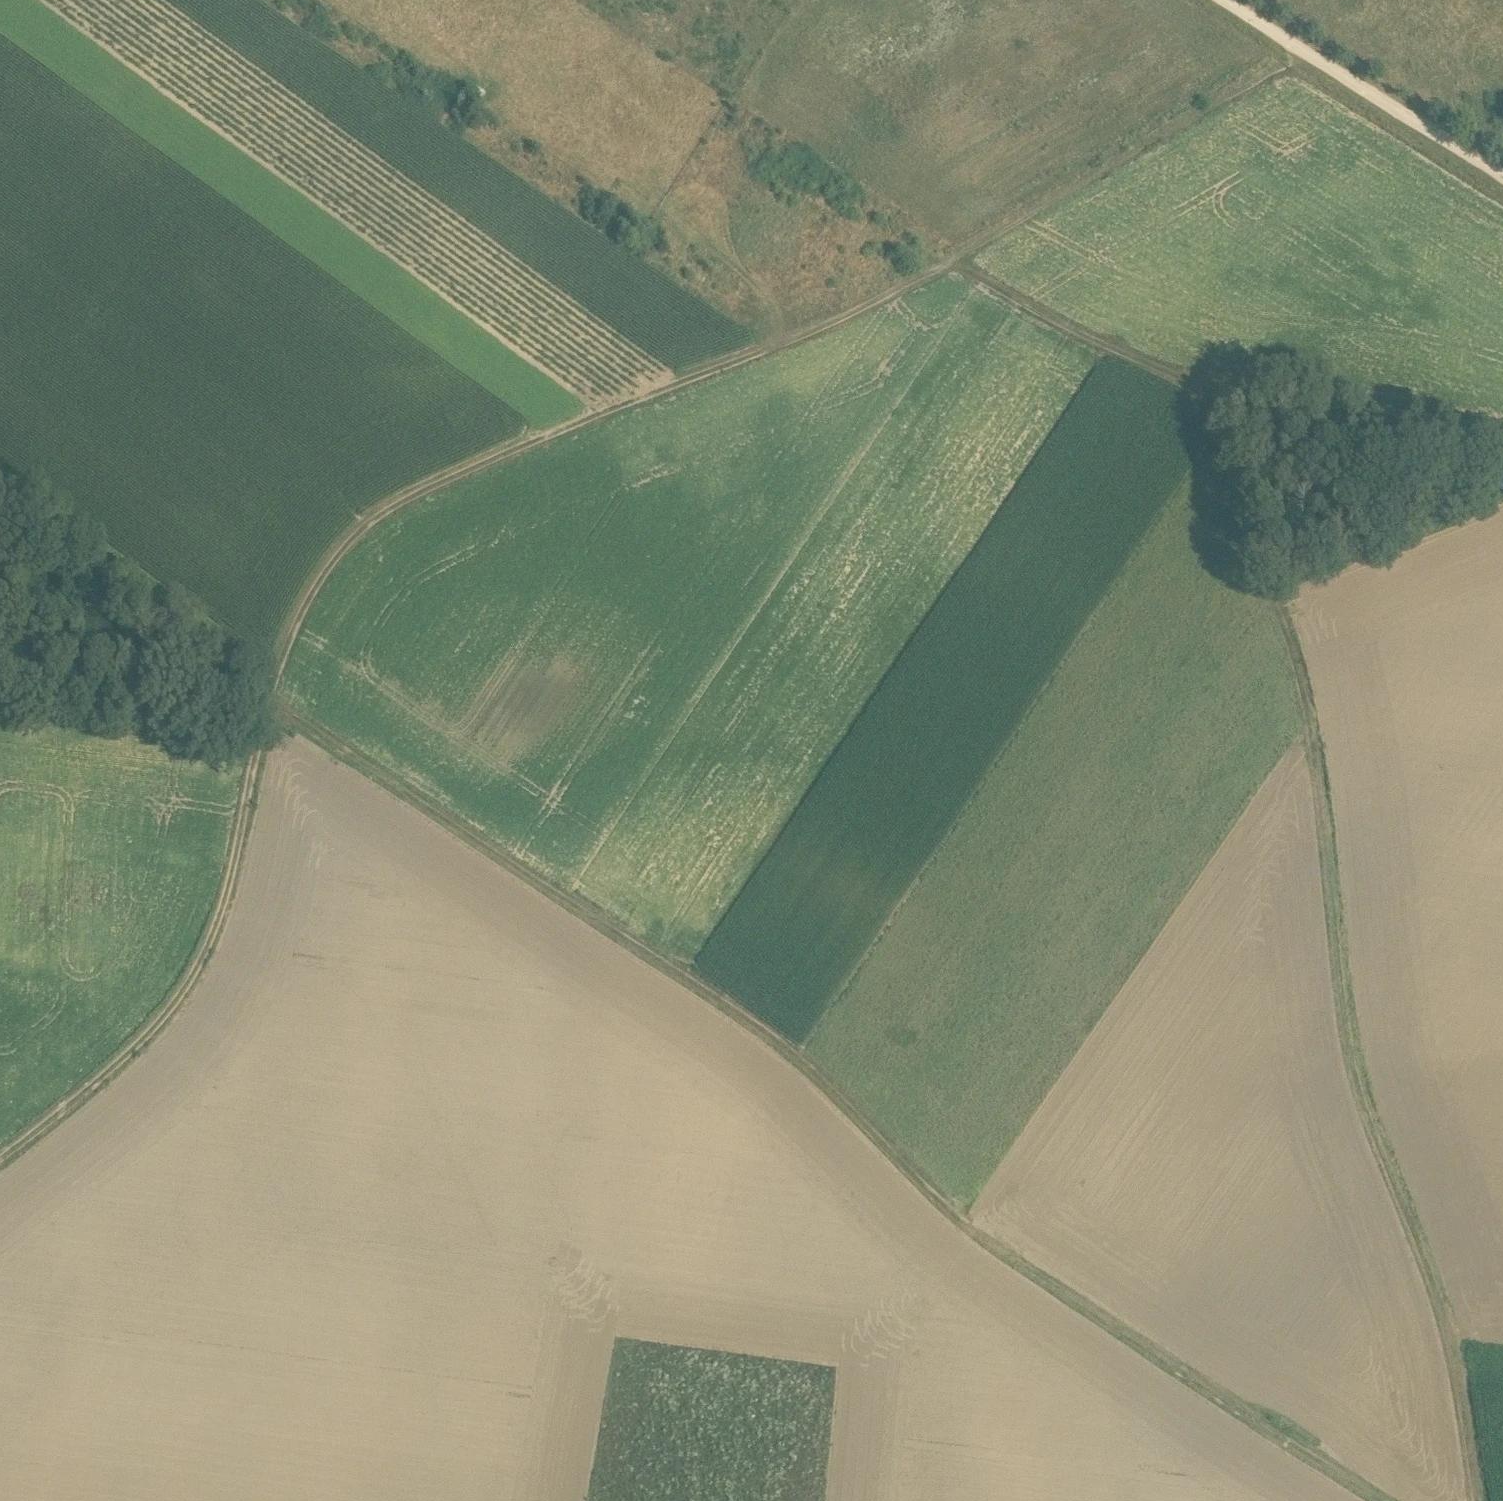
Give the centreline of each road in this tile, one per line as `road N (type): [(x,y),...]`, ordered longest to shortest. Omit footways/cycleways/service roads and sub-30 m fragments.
road 1 (track): [(0,489),(255,676),(269,700),(607,918),(843,1084),(926,1194),(966,1228),(1384,1500)]
road 2 (track): [(946,262),(969,282),(1180,378),(1218,432),(1310,722),(1361,1091),(1436,1294),(1478,1500)]
road 3 (track): [(0,1160),(158,1026),(198,966),(255,803),(269,700),(303,615),(340,551),(409,500),(809,332),(946,262)]
road 4 (track): [(1502,175),(1316,59)]
road 5 (track): [(1180,378),(1241,395),(1339,391),(1382,402)]

